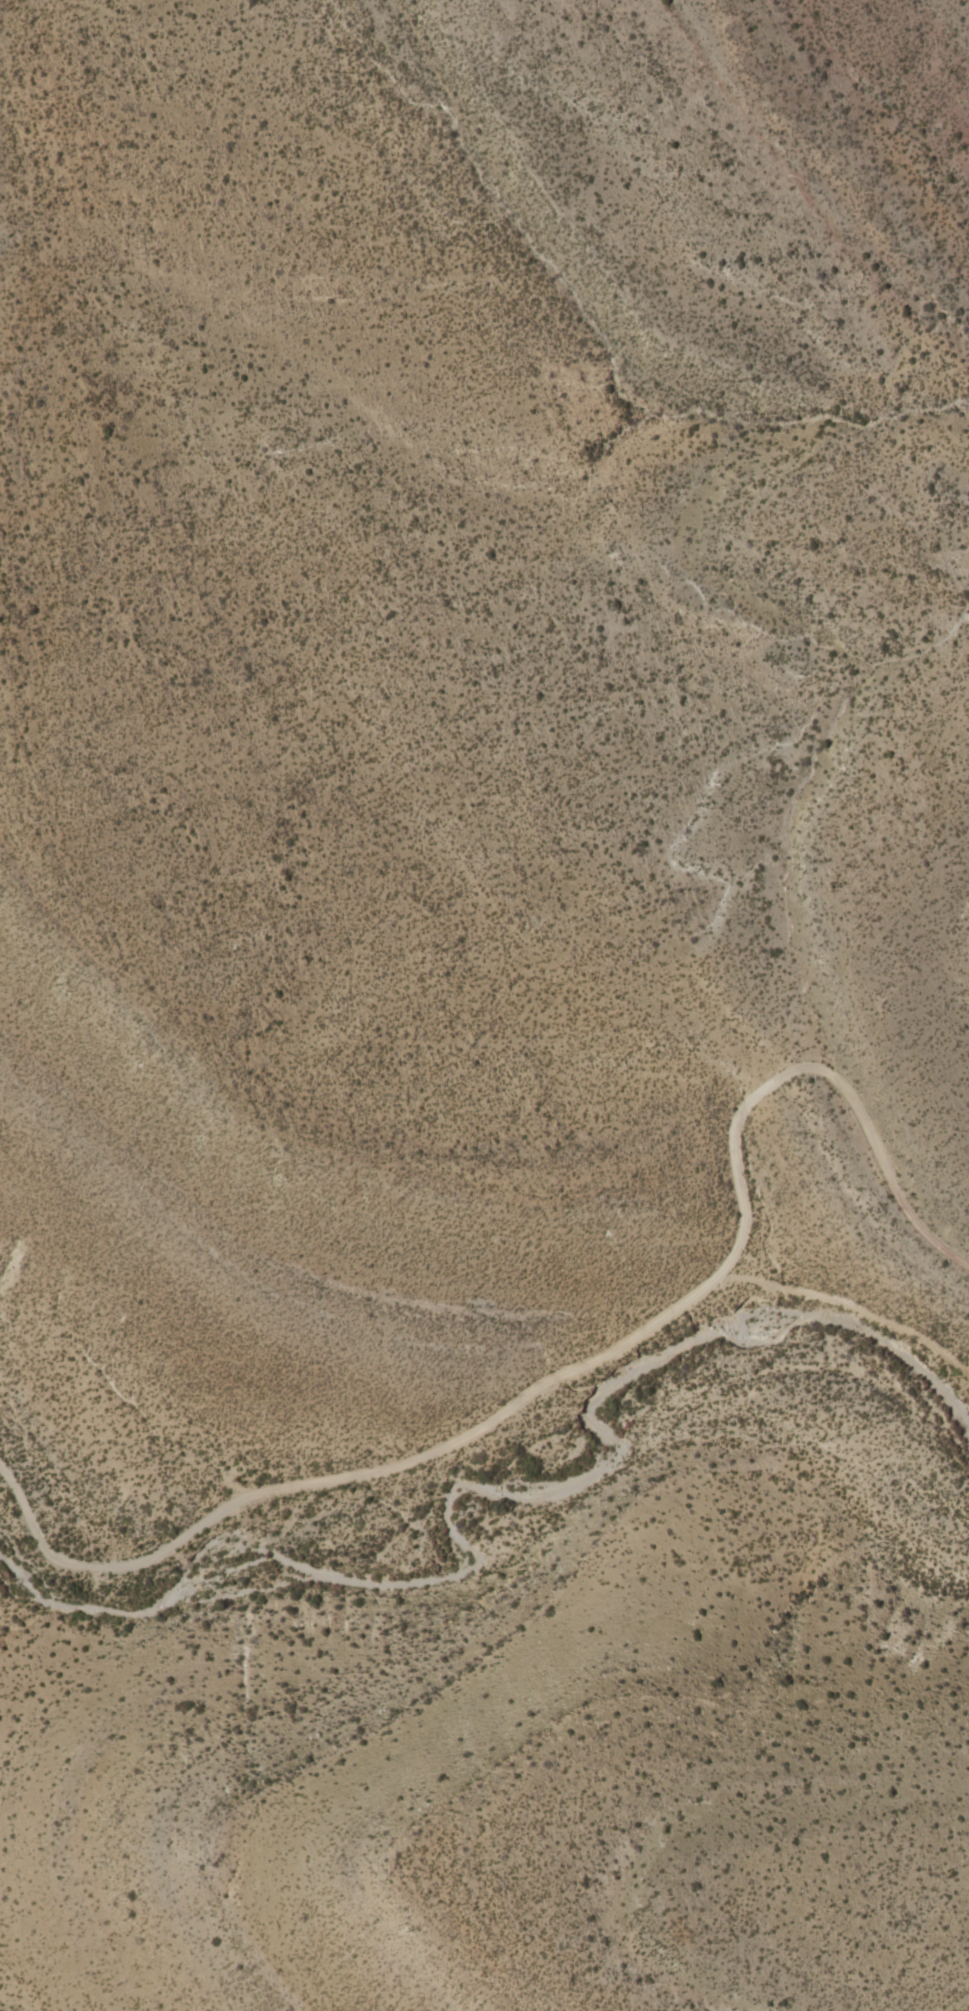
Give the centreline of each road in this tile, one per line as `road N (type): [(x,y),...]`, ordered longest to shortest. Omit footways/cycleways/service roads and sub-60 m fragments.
road 1 (residential): [(0,1468),(48,1556),(76,1566),(123,1566),(153,1556),(242,1497),(388,1468),(441,1449),(639,1335),(703,1288),(729,1259),(745,1214),(736,1179),(739,1109),(793,1067),(829,1071),(921,1229),(968,1266)]

